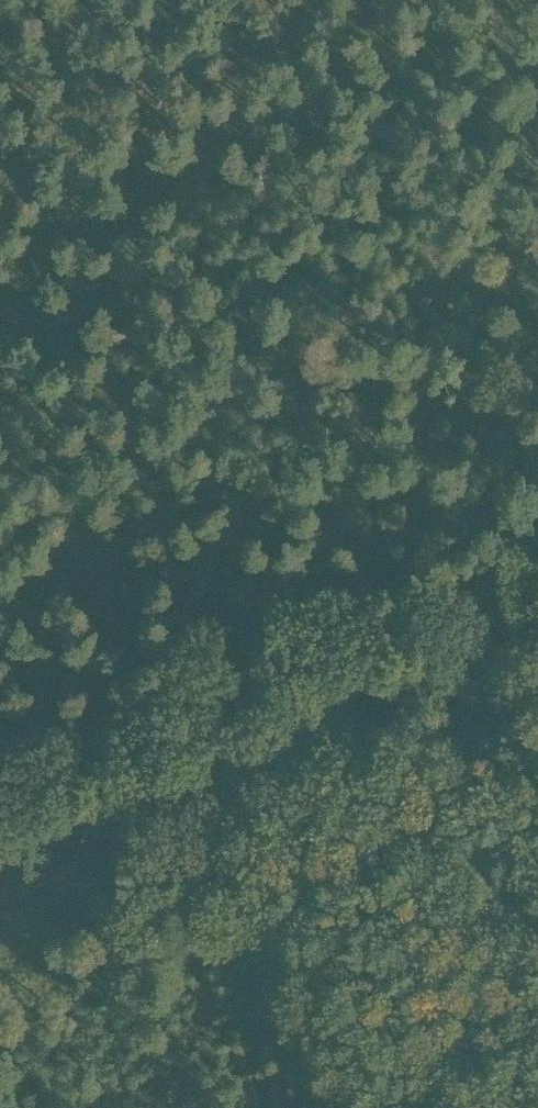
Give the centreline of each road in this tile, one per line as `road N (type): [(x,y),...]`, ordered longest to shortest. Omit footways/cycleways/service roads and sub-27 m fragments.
road 1 (track): [(537,654),(0,885)]

